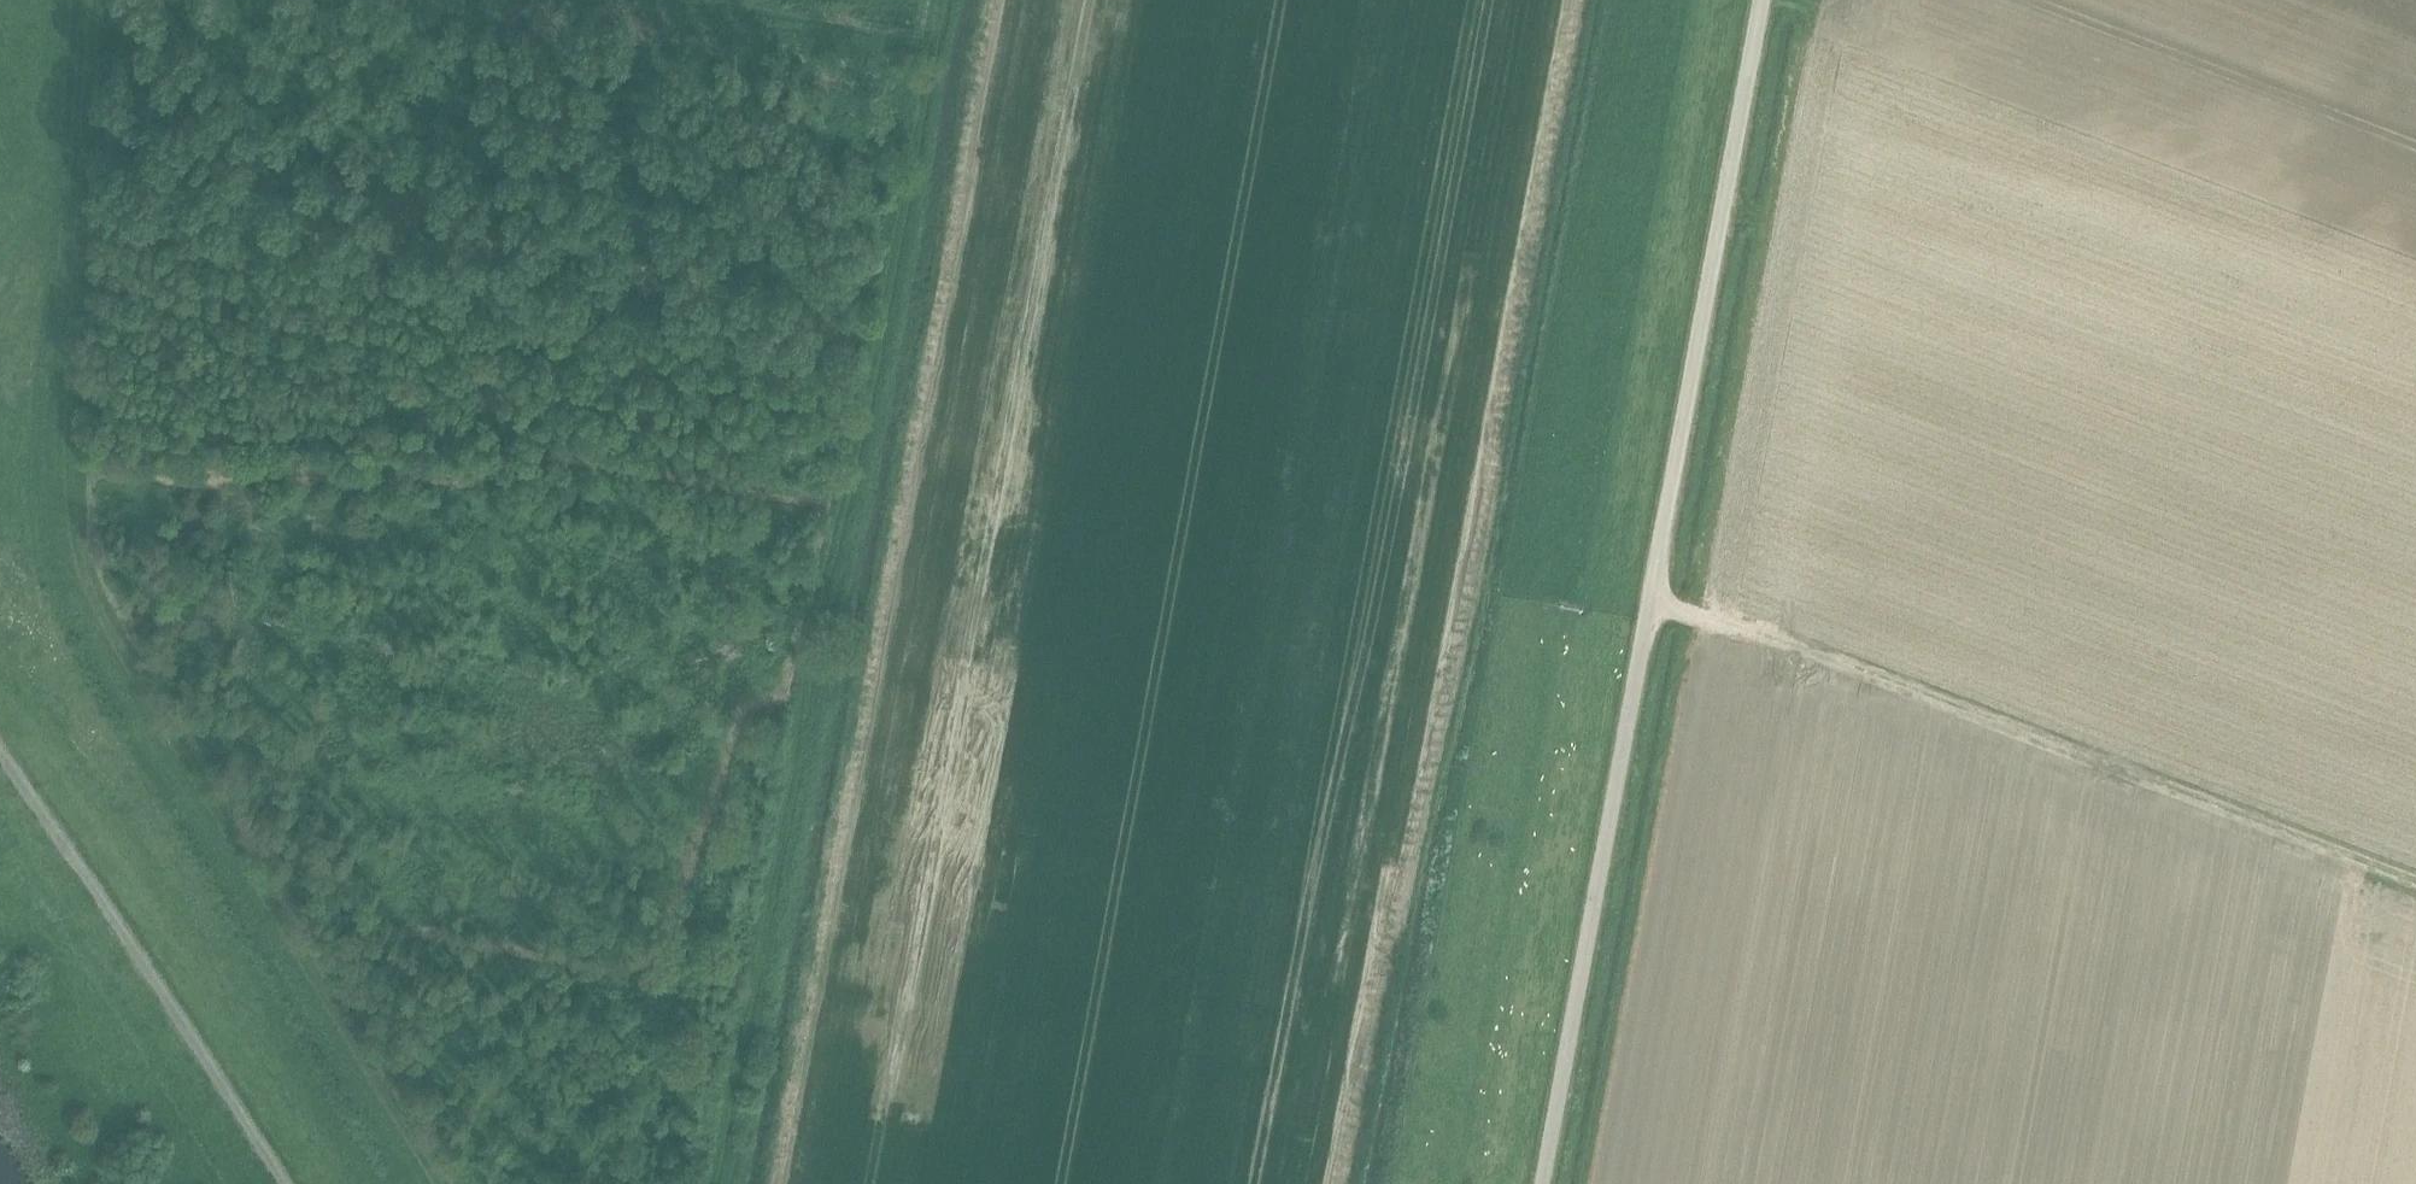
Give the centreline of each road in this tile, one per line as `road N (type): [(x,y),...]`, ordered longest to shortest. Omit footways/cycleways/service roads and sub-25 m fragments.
road 1 (track): [(110,0),(60,461),(71,567),(95,625),(443,1183)]
road 2 (unclassified): [(1539,1183),(1759,0)]
road 3 (track): [(713,1183),(907,203)]
road 4 (unclassified): [(282,1183),(0,750)]

